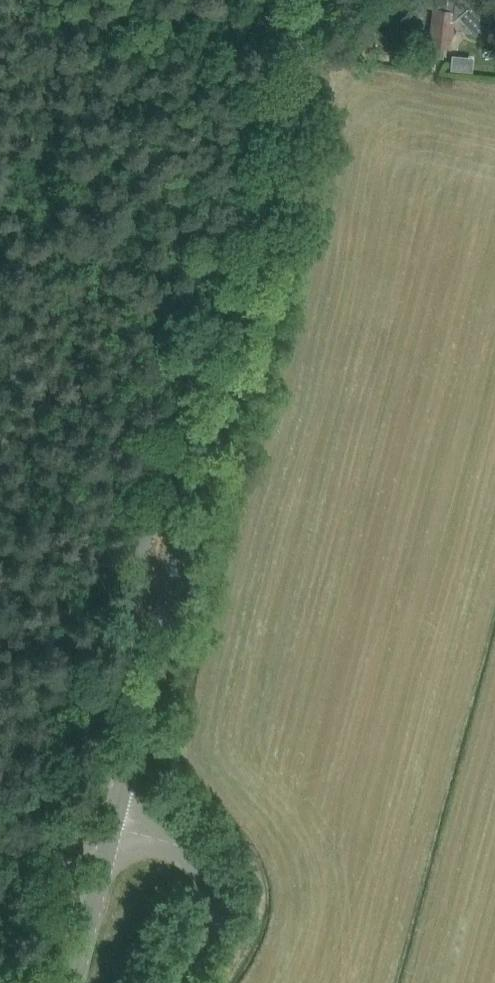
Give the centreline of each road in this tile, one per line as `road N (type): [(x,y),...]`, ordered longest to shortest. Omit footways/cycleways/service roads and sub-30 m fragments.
road 1 (tertiary): [(112,824),(306,0)]
road 2 (unclassified): [(178,982),(206,933),(216,888),(187,850),(112,824)]
road 3 (tertiary): [(72,982),(112,824)]

